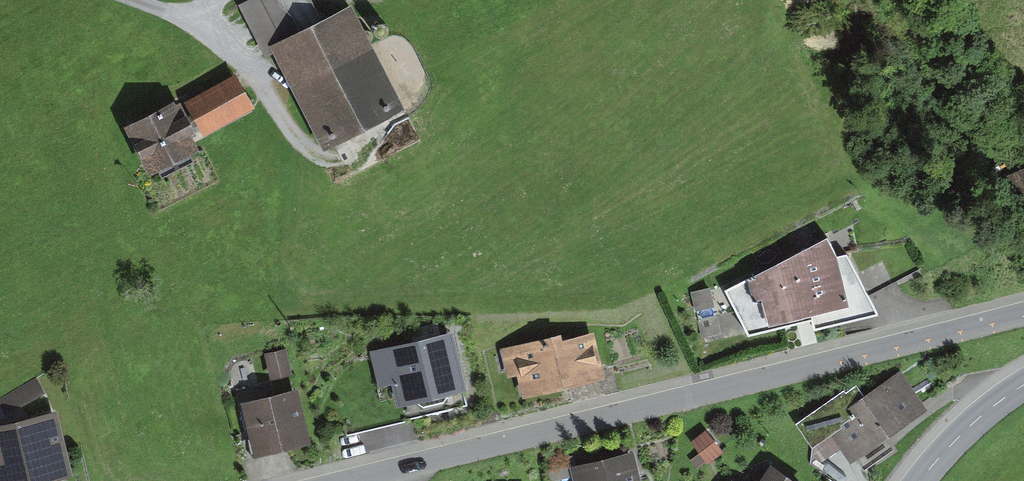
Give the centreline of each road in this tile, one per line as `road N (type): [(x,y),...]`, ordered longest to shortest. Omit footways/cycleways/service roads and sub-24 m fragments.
road 1 (unclassified): [(309,480),(1023,310)]
road 2 (tertiary): [(919,480),(962,431),(1023,384)]

